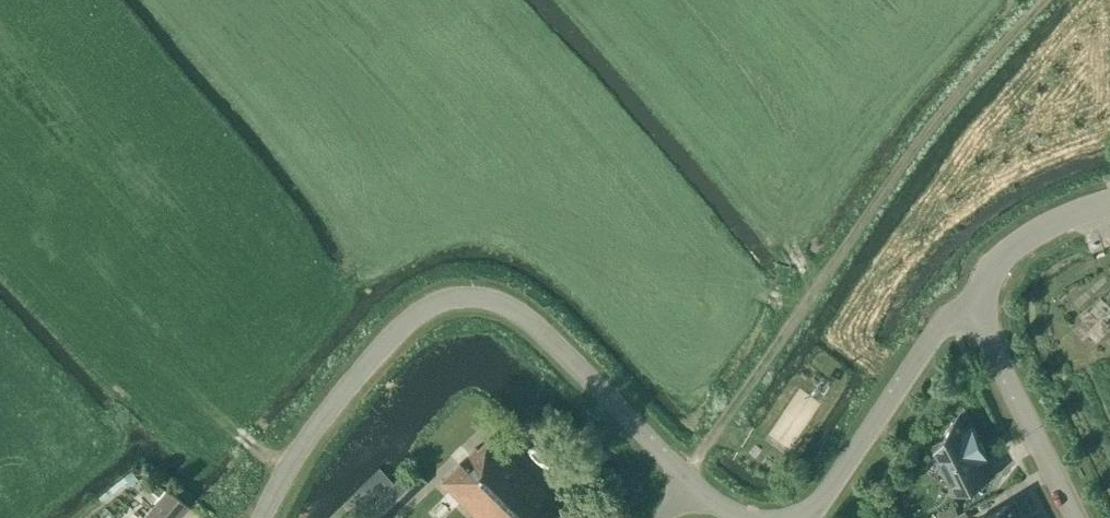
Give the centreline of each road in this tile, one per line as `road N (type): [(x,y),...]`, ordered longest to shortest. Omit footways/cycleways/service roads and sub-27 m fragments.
road 1 (residential): [(692,485),(529,319),(508,305),(470,296),(432,305),(393,334),(306,440),(263,517)]
road 2 (residential): [(808,517),(950,322),(973,311)]
road 3 (tertiary): [(973,311),(1074,517)]
road 4 (tertiary): [(973,311),(1015,249),(1109,201)]

